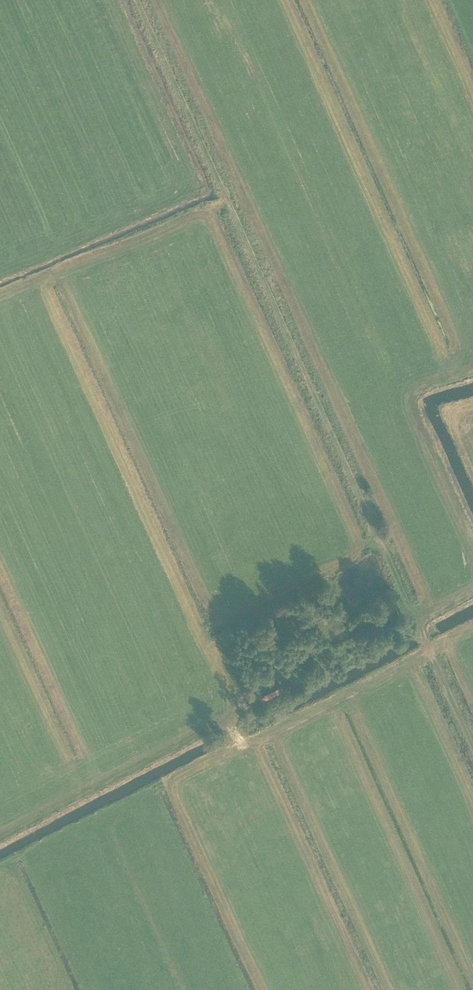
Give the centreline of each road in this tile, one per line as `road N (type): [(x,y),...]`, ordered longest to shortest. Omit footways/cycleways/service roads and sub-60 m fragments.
road 1 (track): [(135,0),(472,746)]

